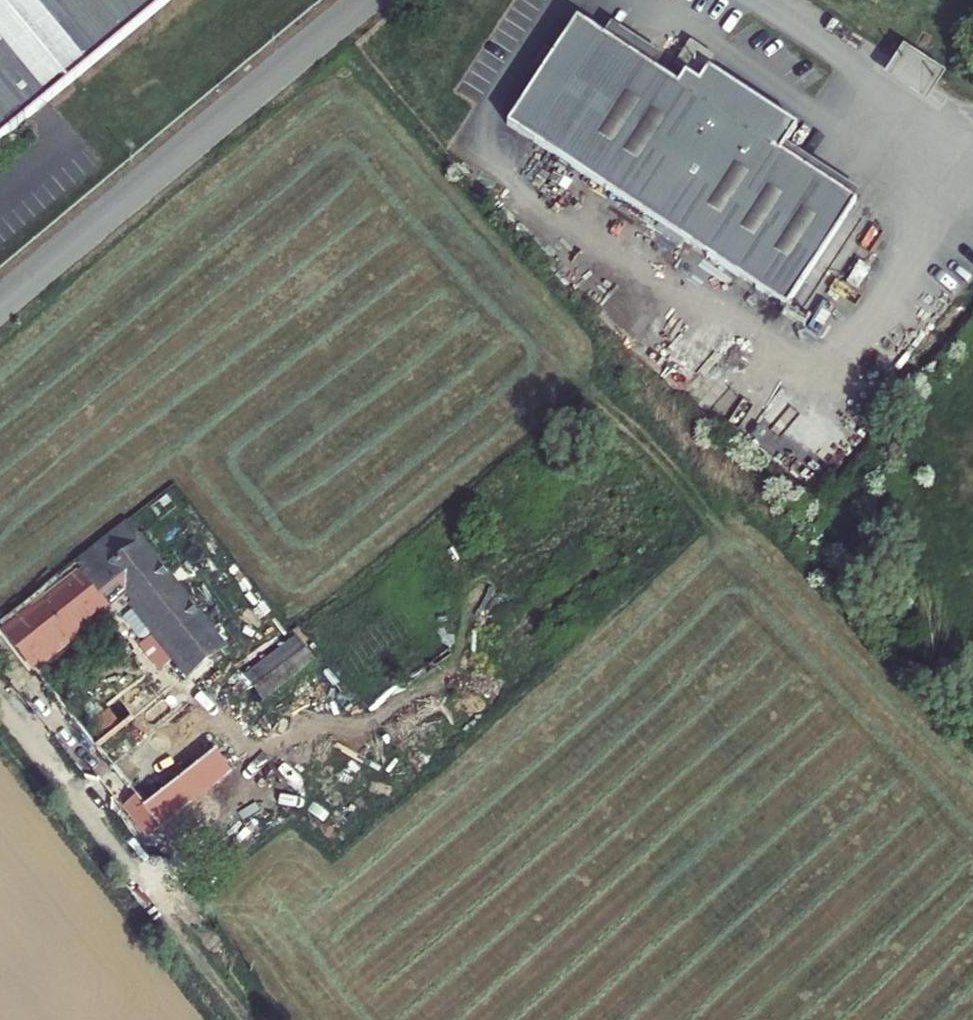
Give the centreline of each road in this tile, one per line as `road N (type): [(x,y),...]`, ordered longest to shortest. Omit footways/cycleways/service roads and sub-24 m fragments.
road 1 (residential): [(365,0),(0,305)]
road 2 (unclassified): [(0,706),(249,1019)]

